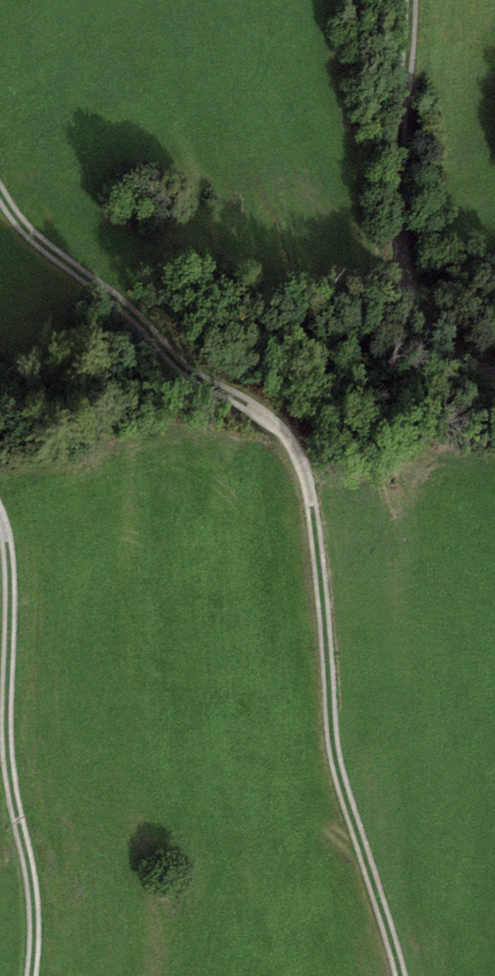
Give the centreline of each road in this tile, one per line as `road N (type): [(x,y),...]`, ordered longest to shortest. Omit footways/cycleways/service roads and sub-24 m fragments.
road 1 (track): [(0,193),(13,219),(206,386),(269,413),(309,465),(324,556),(334,755),(404,975)]
road 2 (track): [(31,975),(30,875),(7,757),(7,540),(0,524)]
road 3 (track): [(419,0),(403,218),(423,280),(494,339)]

